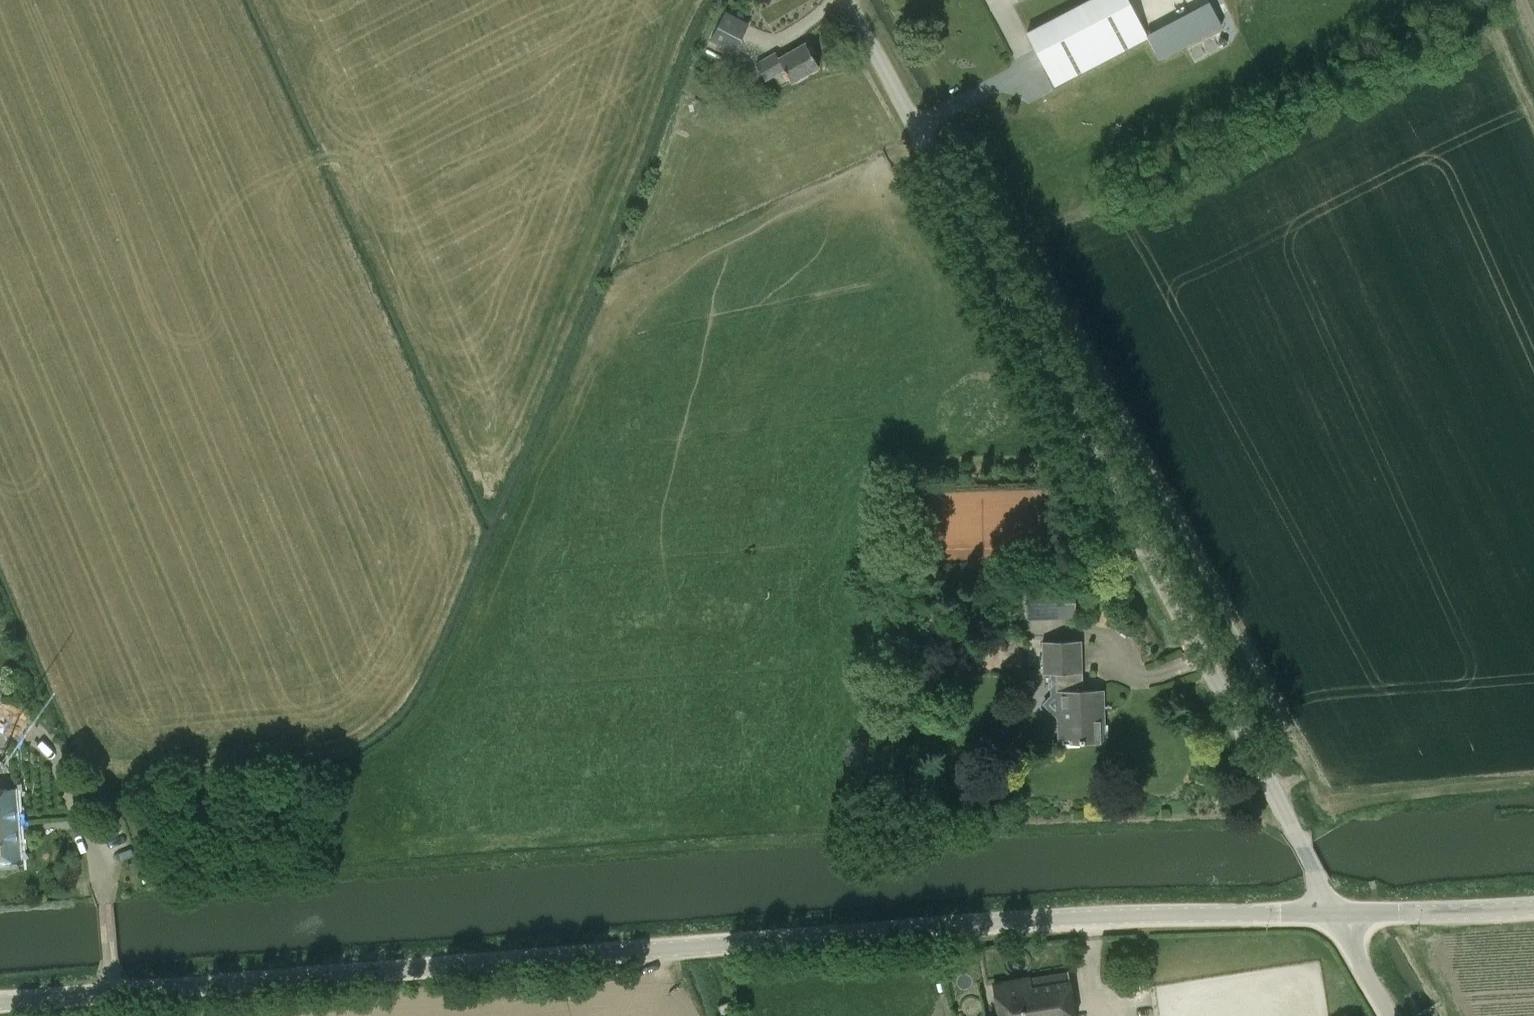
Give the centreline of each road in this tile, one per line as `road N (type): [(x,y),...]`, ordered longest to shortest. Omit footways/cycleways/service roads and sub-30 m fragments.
road 1 (tertiary): [(0,1003),(1004,922),(1332,910)]
road 2 (unclassified): [(1332,910),(846,0)]
road 3 (tertiary): [(1332,910),(1533,908)]
road 4 (unclassified): [(1391,1015),(1332,910)]

